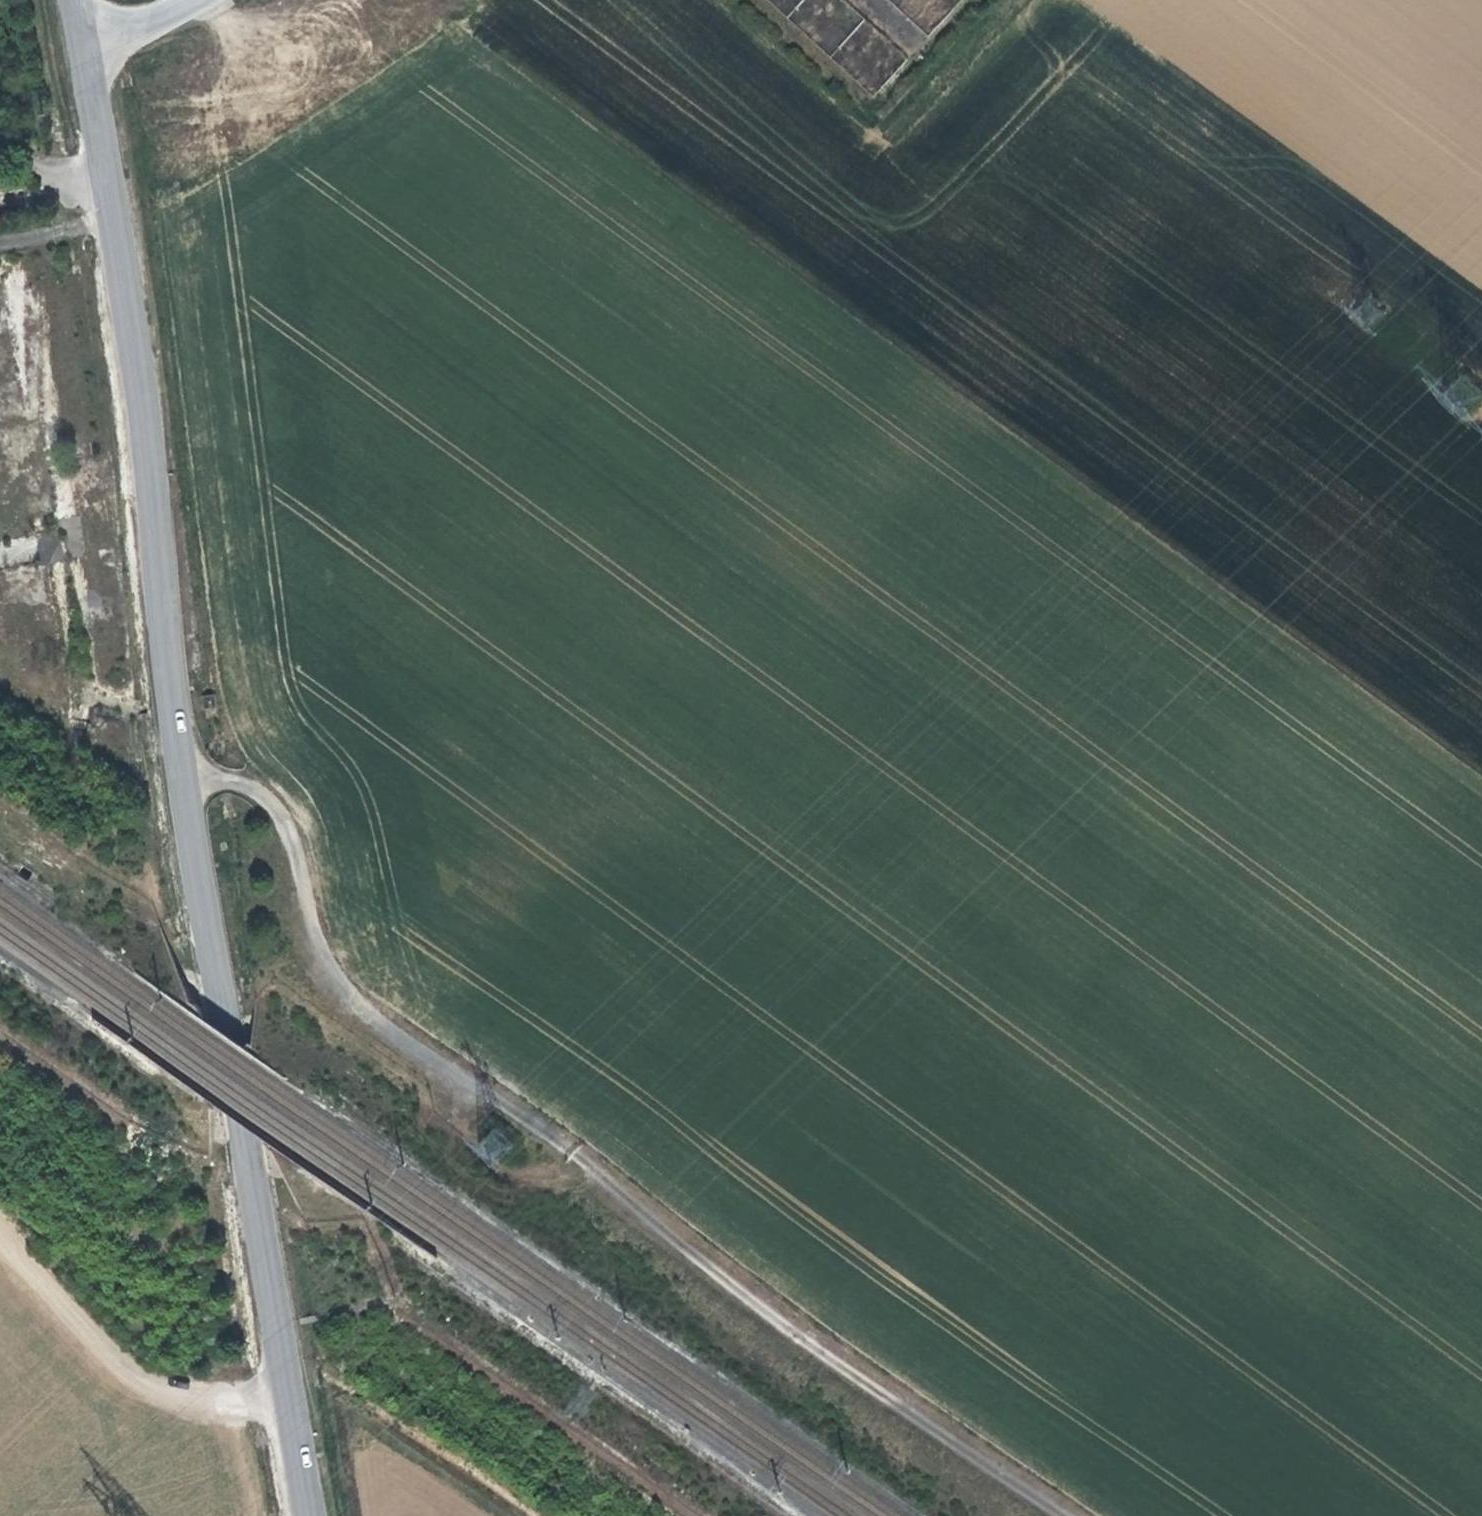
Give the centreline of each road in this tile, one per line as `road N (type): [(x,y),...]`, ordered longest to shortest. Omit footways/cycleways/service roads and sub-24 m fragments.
road 1 (tertiary): [(307,1515),(186,782),(101,196)]
road 2 (track): [(287,1400),(210,1397),(141,1371),(0,1235)]
road 3 (tertiary): [(101,196),(75,48)]
road 4 (residential): [(0,124),(101,196)]

